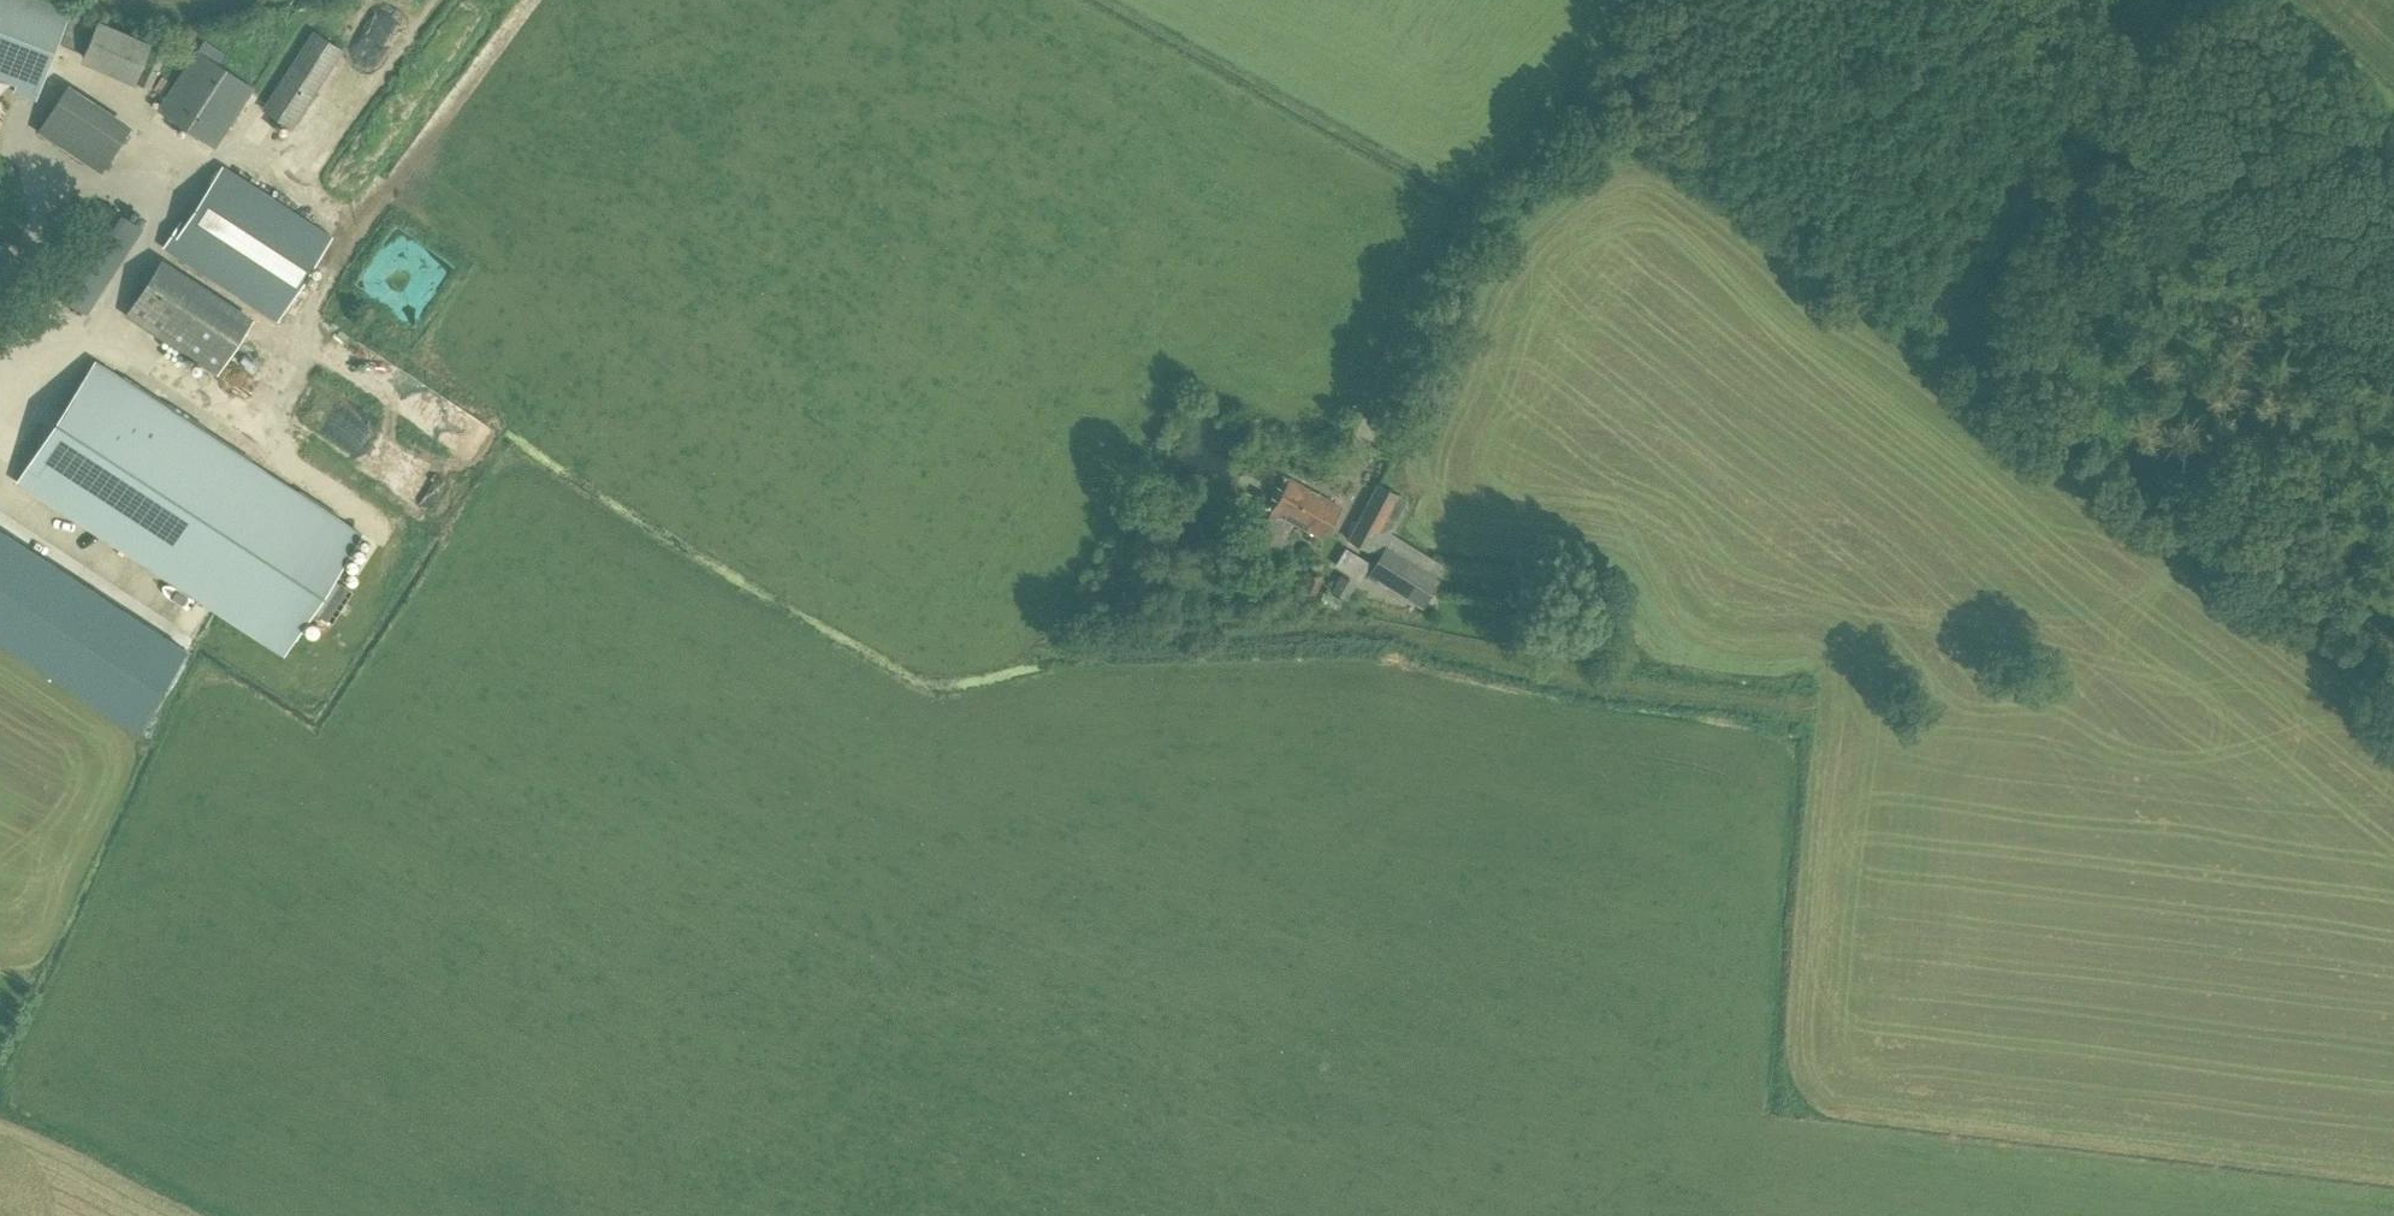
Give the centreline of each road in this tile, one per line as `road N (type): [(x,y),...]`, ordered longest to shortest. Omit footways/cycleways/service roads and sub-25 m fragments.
road 1 (unclassified): [(2393,300),(2035,0)]

